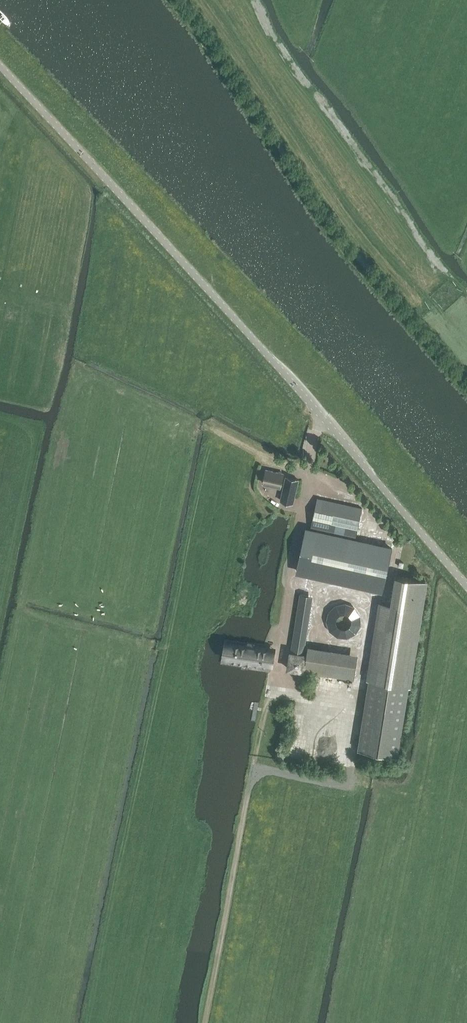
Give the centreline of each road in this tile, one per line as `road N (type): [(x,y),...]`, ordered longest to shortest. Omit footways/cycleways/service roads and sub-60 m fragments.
road 1 (tertiary): [(466,587),(317,410),(0,66)]
road 2 (track): [(466,344),(344,201),(208,0)]

